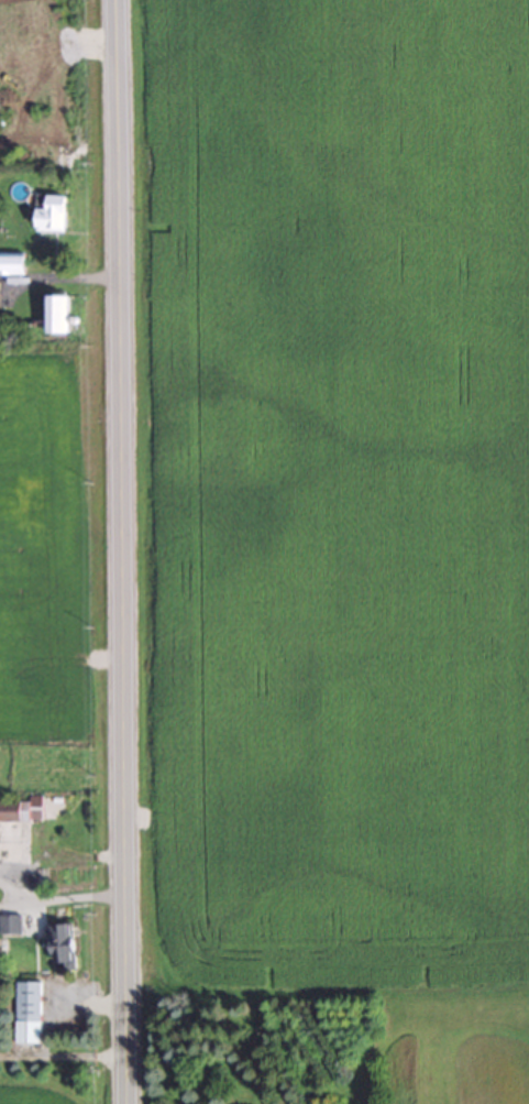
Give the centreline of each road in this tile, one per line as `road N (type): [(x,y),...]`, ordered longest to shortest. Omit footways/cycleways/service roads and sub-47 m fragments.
road 1 (secondary): [(112,0),(117,1103)]

